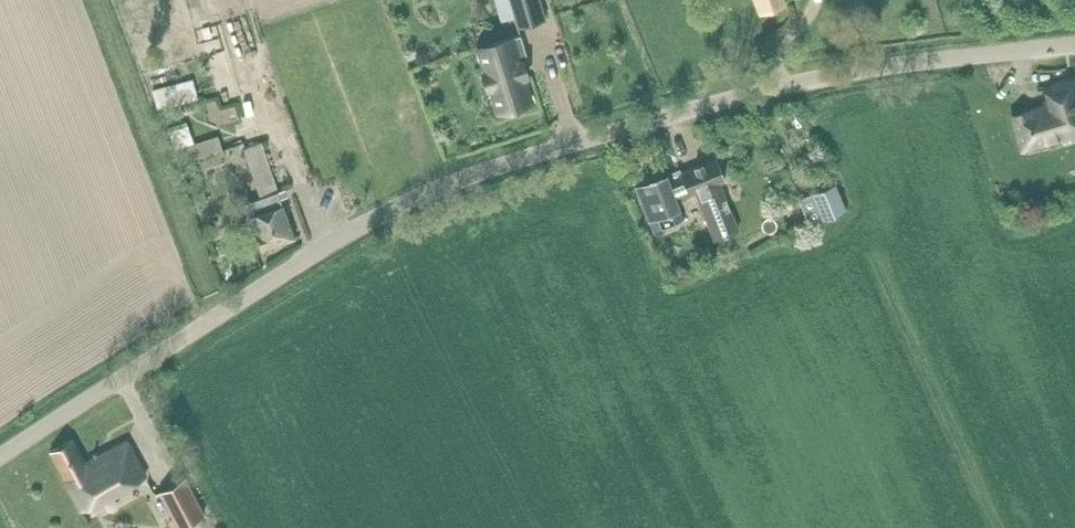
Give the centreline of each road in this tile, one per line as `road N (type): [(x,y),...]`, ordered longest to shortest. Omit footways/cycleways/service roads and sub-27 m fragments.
road 1 (unclassified): [(0,460),(396,208),(531,156),(796,83),(1074,45)]

